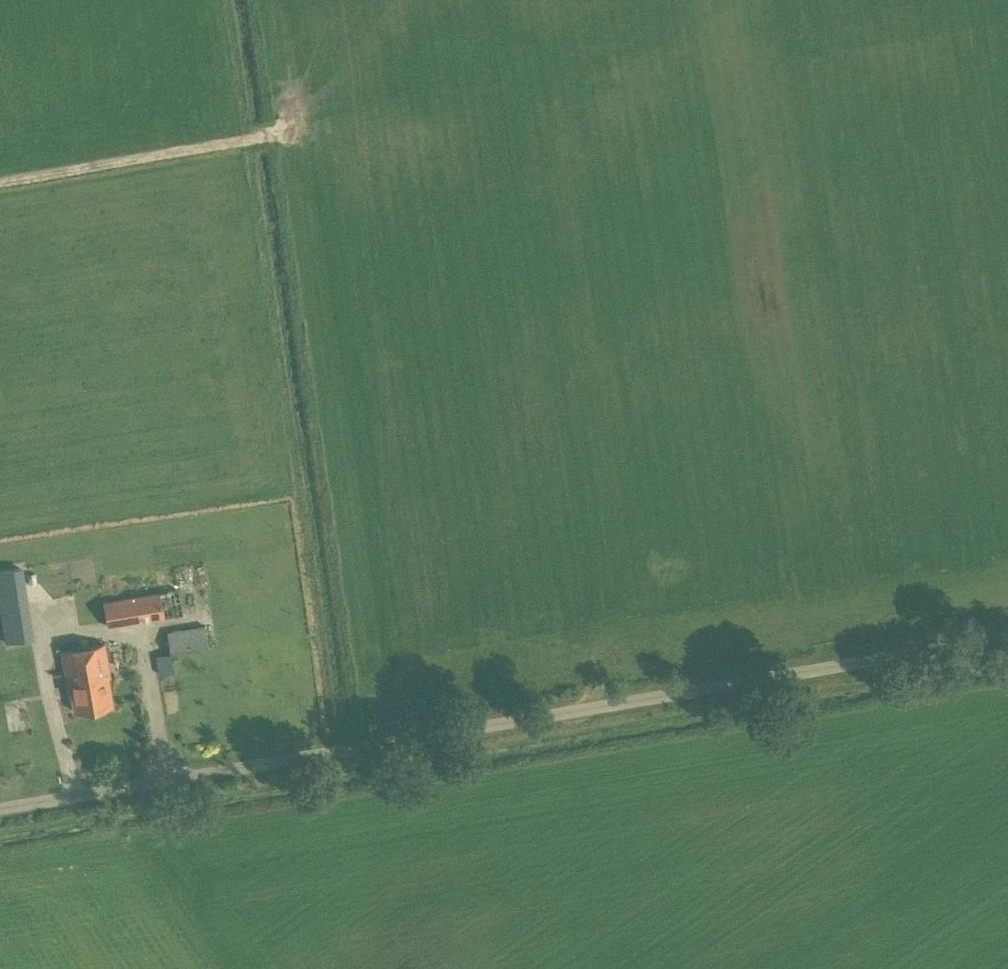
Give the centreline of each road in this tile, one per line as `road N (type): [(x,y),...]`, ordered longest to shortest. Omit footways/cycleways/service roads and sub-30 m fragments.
road 1 (unclassified): [(0,811),(1007,640)]

